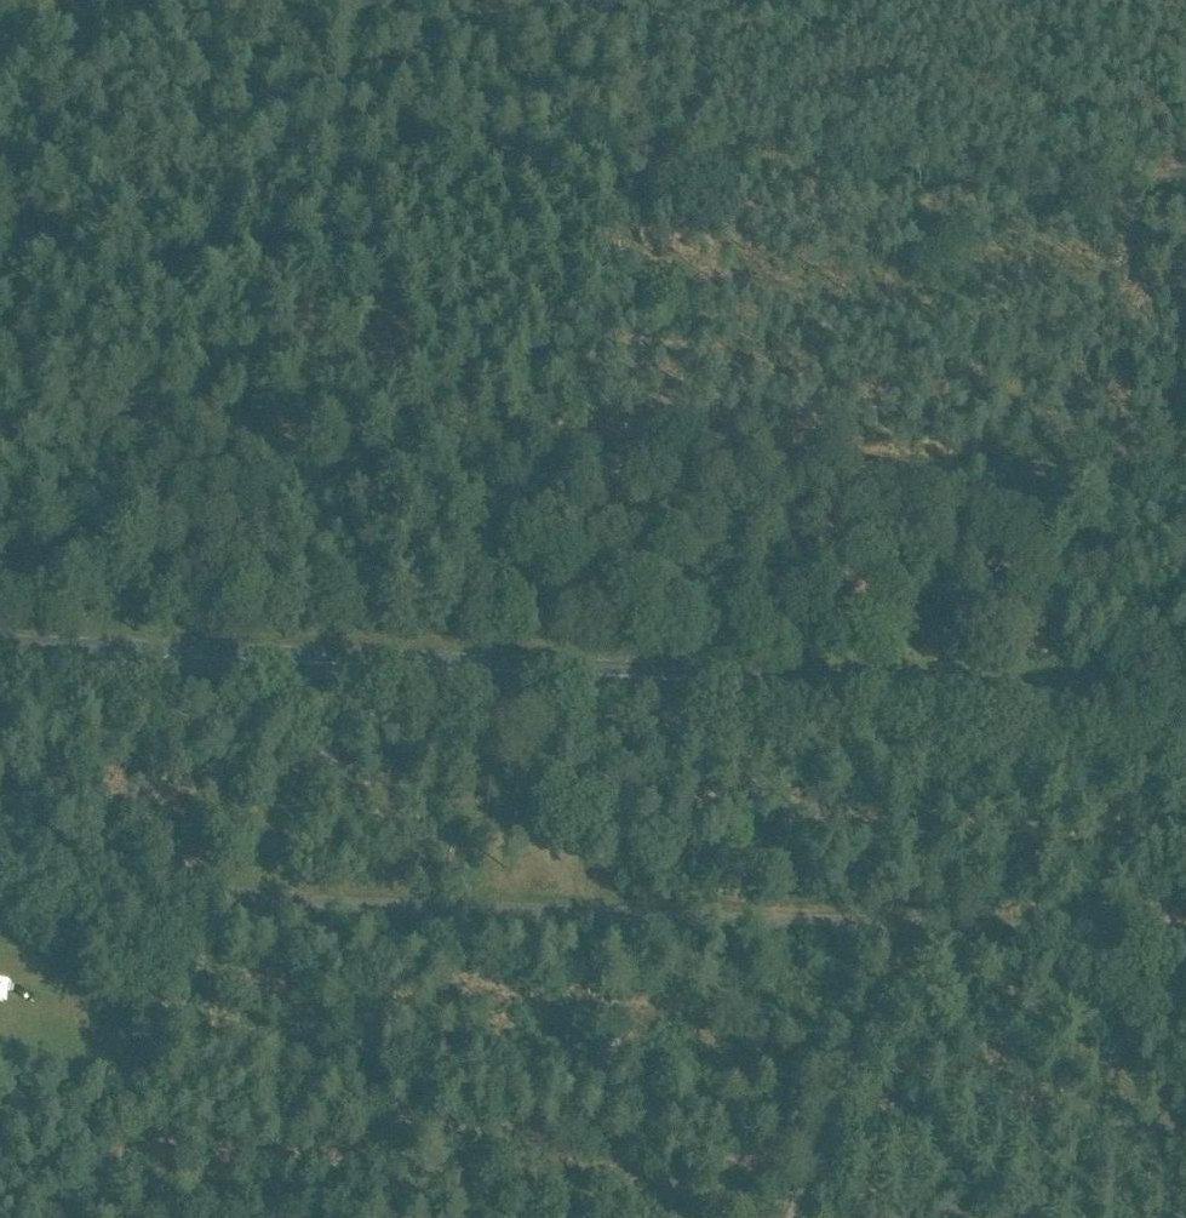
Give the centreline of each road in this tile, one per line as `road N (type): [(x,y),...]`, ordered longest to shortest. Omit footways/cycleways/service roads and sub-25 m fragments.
road 1 (primary): [(1185,684),(0,640)]
road 2 (track): [(943,927),(1151,1102),(1185,1102)]

